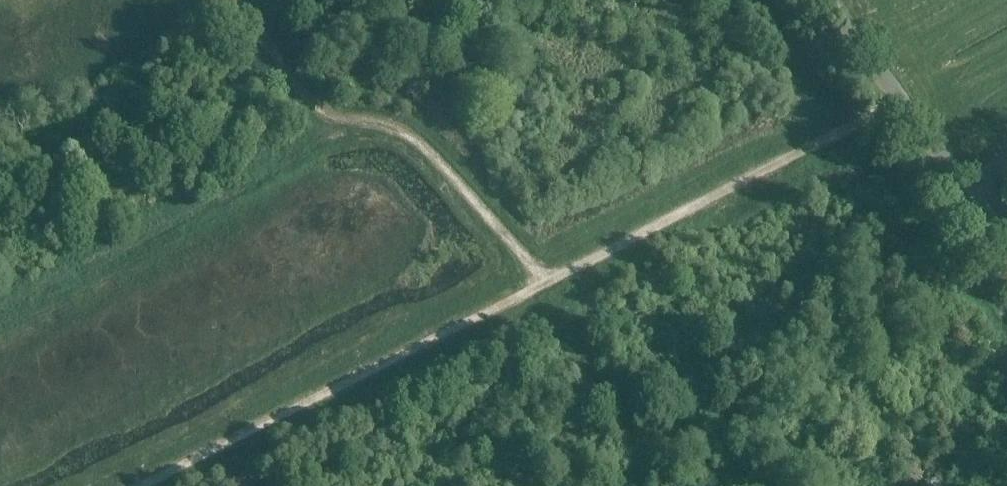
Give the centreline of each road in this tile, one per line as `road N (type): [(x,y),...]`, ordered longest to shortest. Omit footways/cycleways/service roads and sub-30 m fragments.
road 1 (track): [(142,485),(544,281)]
road 2 (track): [(544,281),(407,133),(314,105),(236,0)]
road 3 (track): [(544,281),(899,99)]
road 4 (unclassified): [(1006,242),(825,0)]

